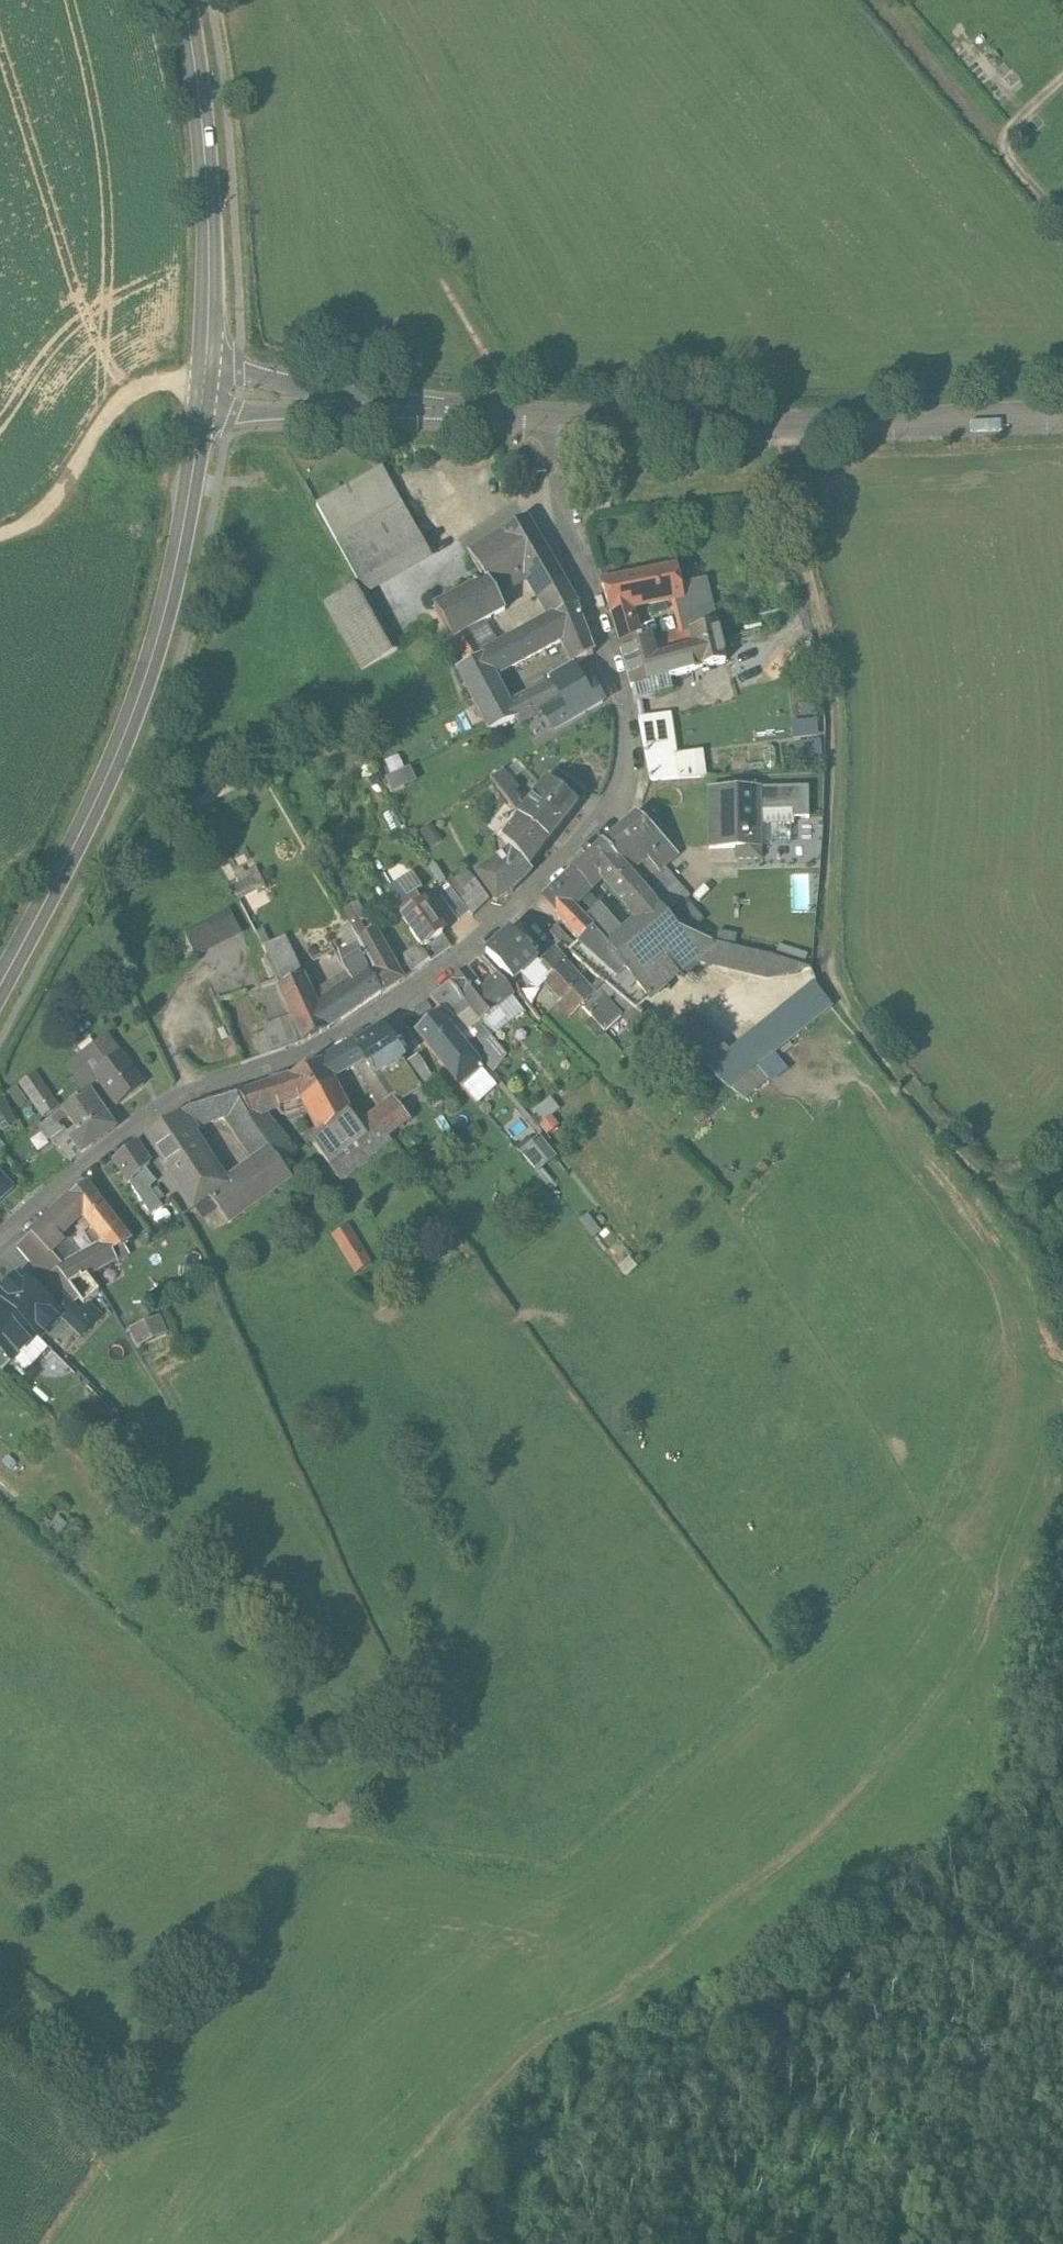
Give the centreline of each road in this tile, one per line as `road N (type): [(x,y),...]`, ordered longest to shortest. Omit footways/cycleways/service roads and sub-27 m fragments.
road 1 (residential): [(0,1238),(147,1116),(288,1061),(401,998),(512,909),(598,819),(616,788),(625,721),(547,416)]
road 2 (tertiary): [(0,986),(94,813),(129,722),(165,613),(204,379)]
road 3 (residential): [(1062,412),(784,426),(547,416)]
road 4 (tertiary): [(204,379),(207,210),(199,93),(181,0)]
road 5 (residential): [(547,416),(204,379)]
road 6 (track): [(0,533),(53,502),(118,401),(161,381),(204,379)]

